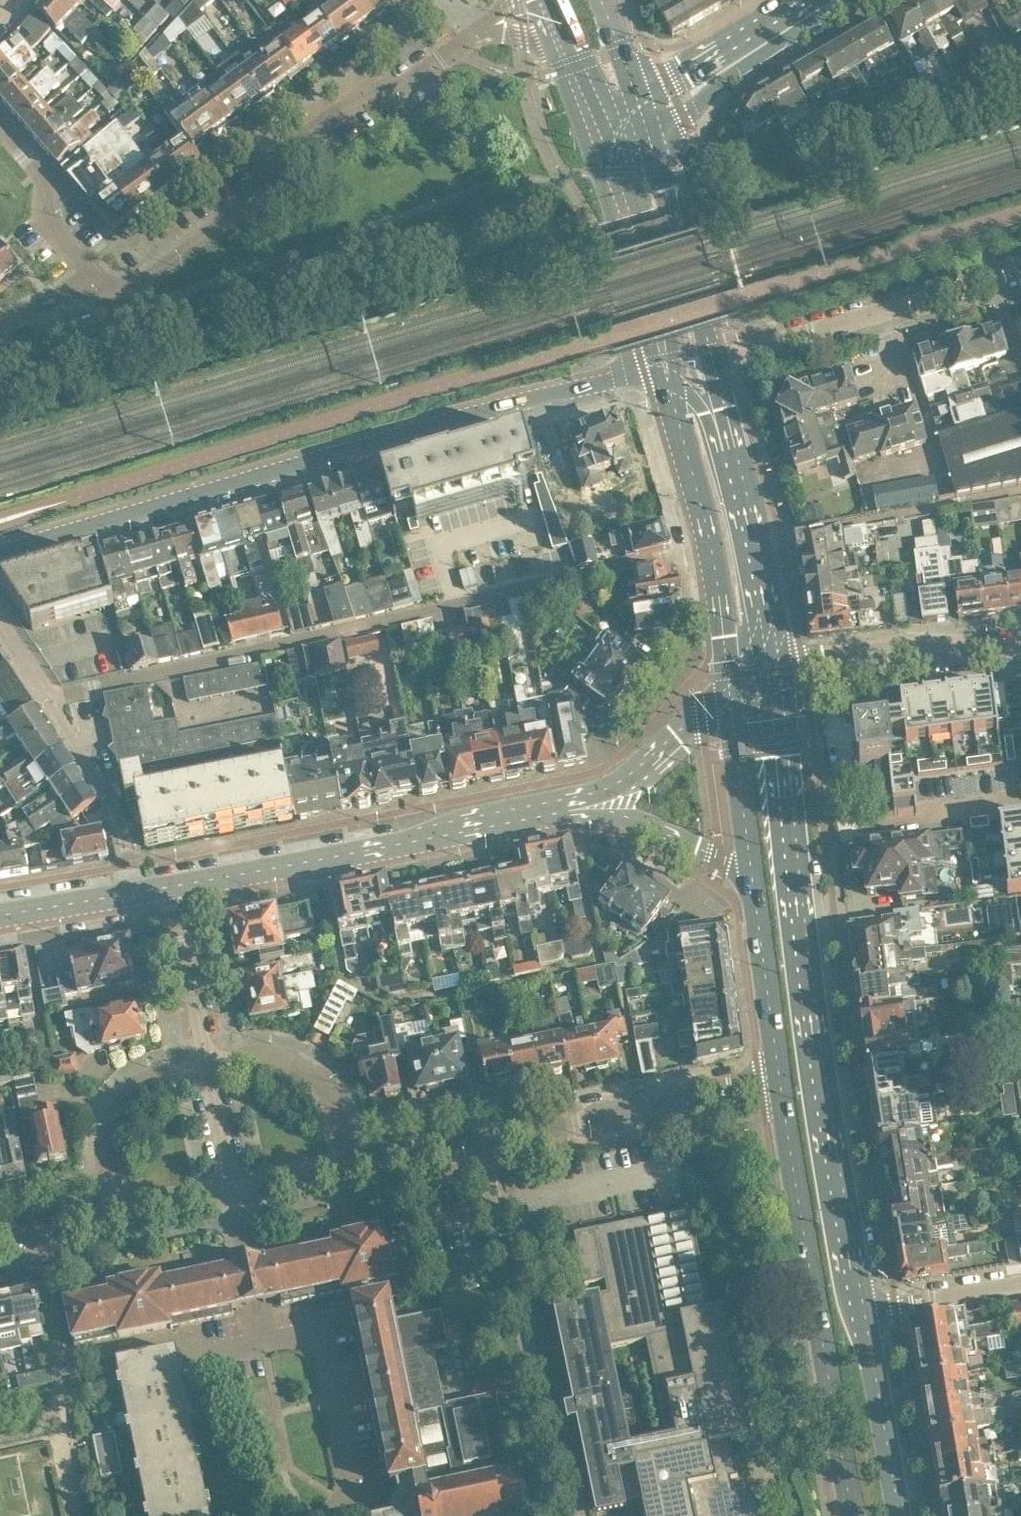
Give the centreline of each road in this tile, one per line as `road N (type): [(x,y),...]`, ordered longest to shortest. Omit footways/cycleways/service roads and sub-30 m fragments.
road 1 (tertiary): [(667,368),(583,384),(0,556)]
road 2 (residential): [(49,697),(710,550)]
road 3 (secondary): [(864,1310),(824,1075),(779,691)]
road 4 (residential): [(93,280),(122,289),(137,283),(257,196),(263,166),(364,92),(399,95),(458,52)]
road 5 (secondary): [(779,1081),(857,1515)]
road 6 (residential): [(779,1081),(358,1167)]
road 7 (tertiary): [(177,882),(564,809)]
road 8 (residential): [(712,357),(1020,269)]
road 9 (secondary): [(712,357),(645,111)]
road 10 (secondary): [(602,135),(667,368)]
road 11 (secondary): [(776,667),(730,439)]
road 12 (residential): [(358,1167),(338,1104),(308,1070),(269,1049),(203,1045)]
road 13 (residential): [(203,1045),(161,1063),(117,1111),(104,1154),(110,1219)]
road 14 (secondary): [(645,111),(833,0)]
road 15 (residential): [(135,889),(125,839),(49,697)]
road 16 (secondary): [(752,873),(779,1081)]
road 17 (secondary): [(898,1515),(864,1310)]
road 18 (tertiary): [(564,809),(667,834),(752,873)]
road 19 (tertiary): [(564,809),(628,780),(733,705)]
road 20 (residential): [(93,280),(47,227),(45,179),(0,126)]
road 21 (secondary): [(667,368),(710,550)]
road 22 (unclassified): [(948,654),(826,653),(776,667)]
road 23 (unclassified): [(779,691),(948,654)]
road 24 (secondary): [(733,705),(752,873)]
road 25 (residential): [(203,1045),(177,882)]
road 26 (residential): [(864,1310),(1020,1283)]
road 27 (secondary): [(710,550),(733,705)]
road 28 (residential): [(233,1195),(203,1045)]
road 29 (tertiary): [(0,912),(135,889)]
road 30 (residential): [(358,1167),(233,1195)]
road 31 (residential): [(233,1195),(110,1219)]

